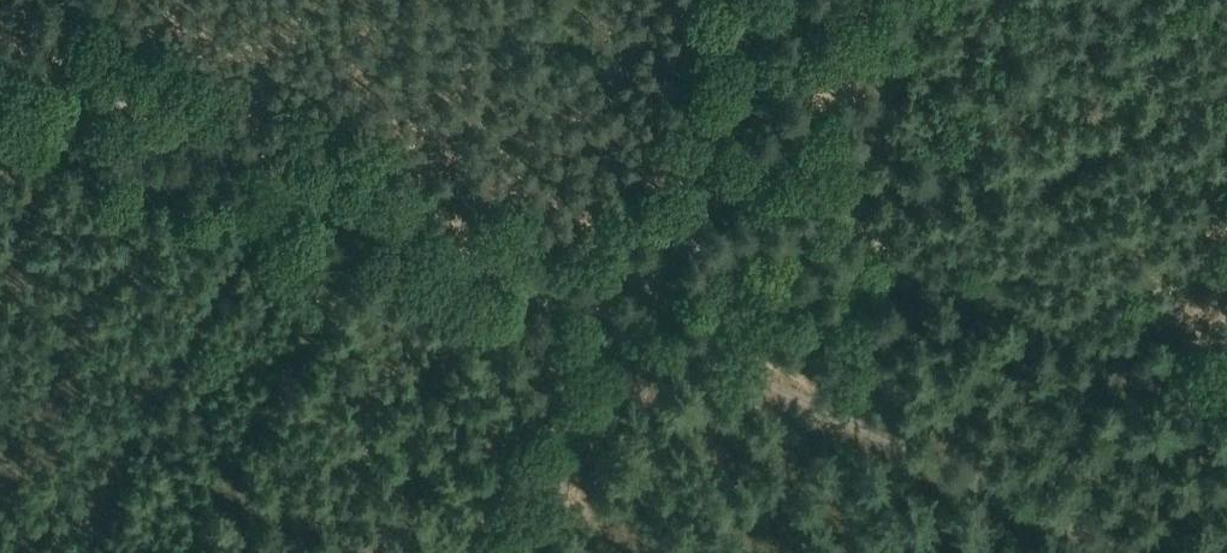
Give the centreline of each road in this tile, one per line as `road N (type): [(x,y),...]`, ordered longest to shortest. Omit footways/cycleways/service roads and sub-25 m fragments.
road 1 (track): [(614,303),(0,43)]
road 2 (track): [(614,303),(1140,552)]
road 3 (track): [(747,0),(614,303)]
road 4 (track): [(614,303),(493,552)]

